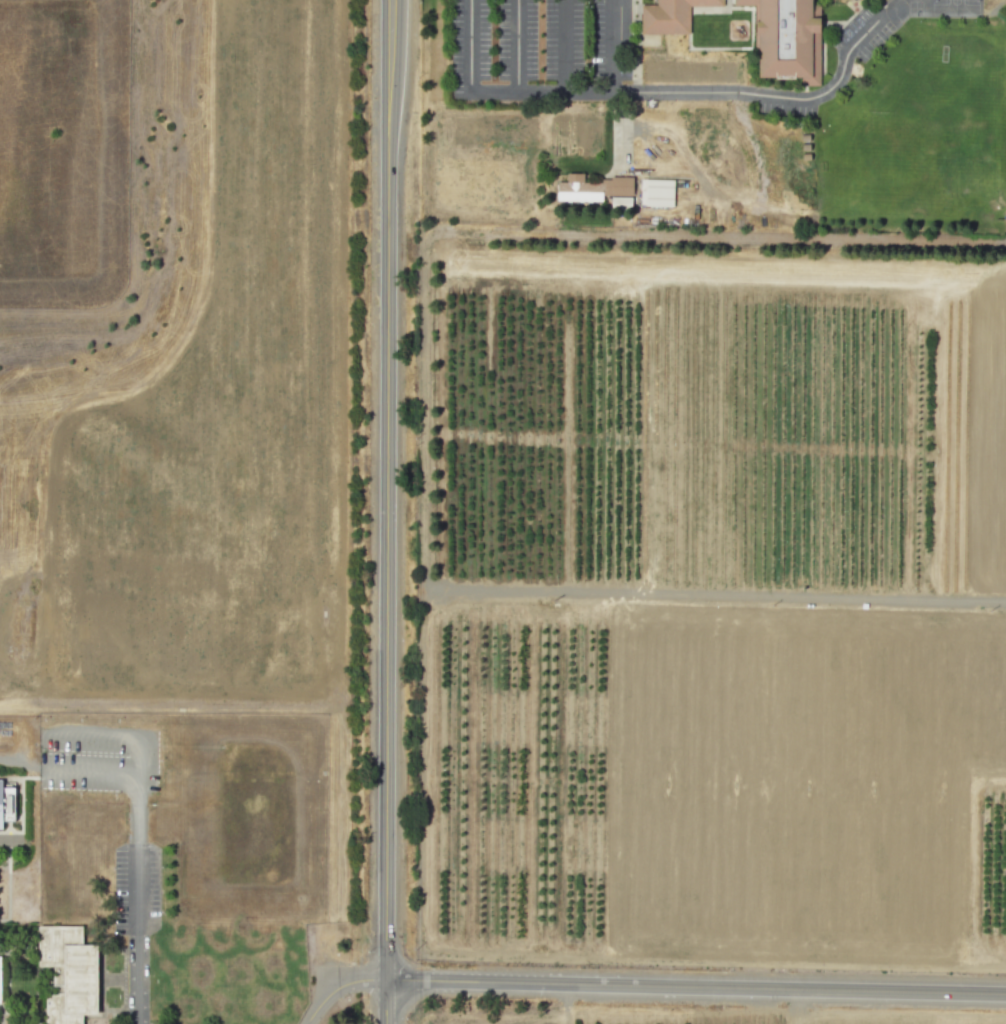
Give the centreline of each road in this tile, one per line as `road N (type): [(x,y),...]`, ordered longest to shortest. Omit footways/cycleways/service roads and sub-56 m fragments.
road 1 (secondary): [(386,980),(391,0)]
road 2 (tertiary): [(386,980),(1005,992)]
road 3 (track): [(431,590),(1005,604)]

